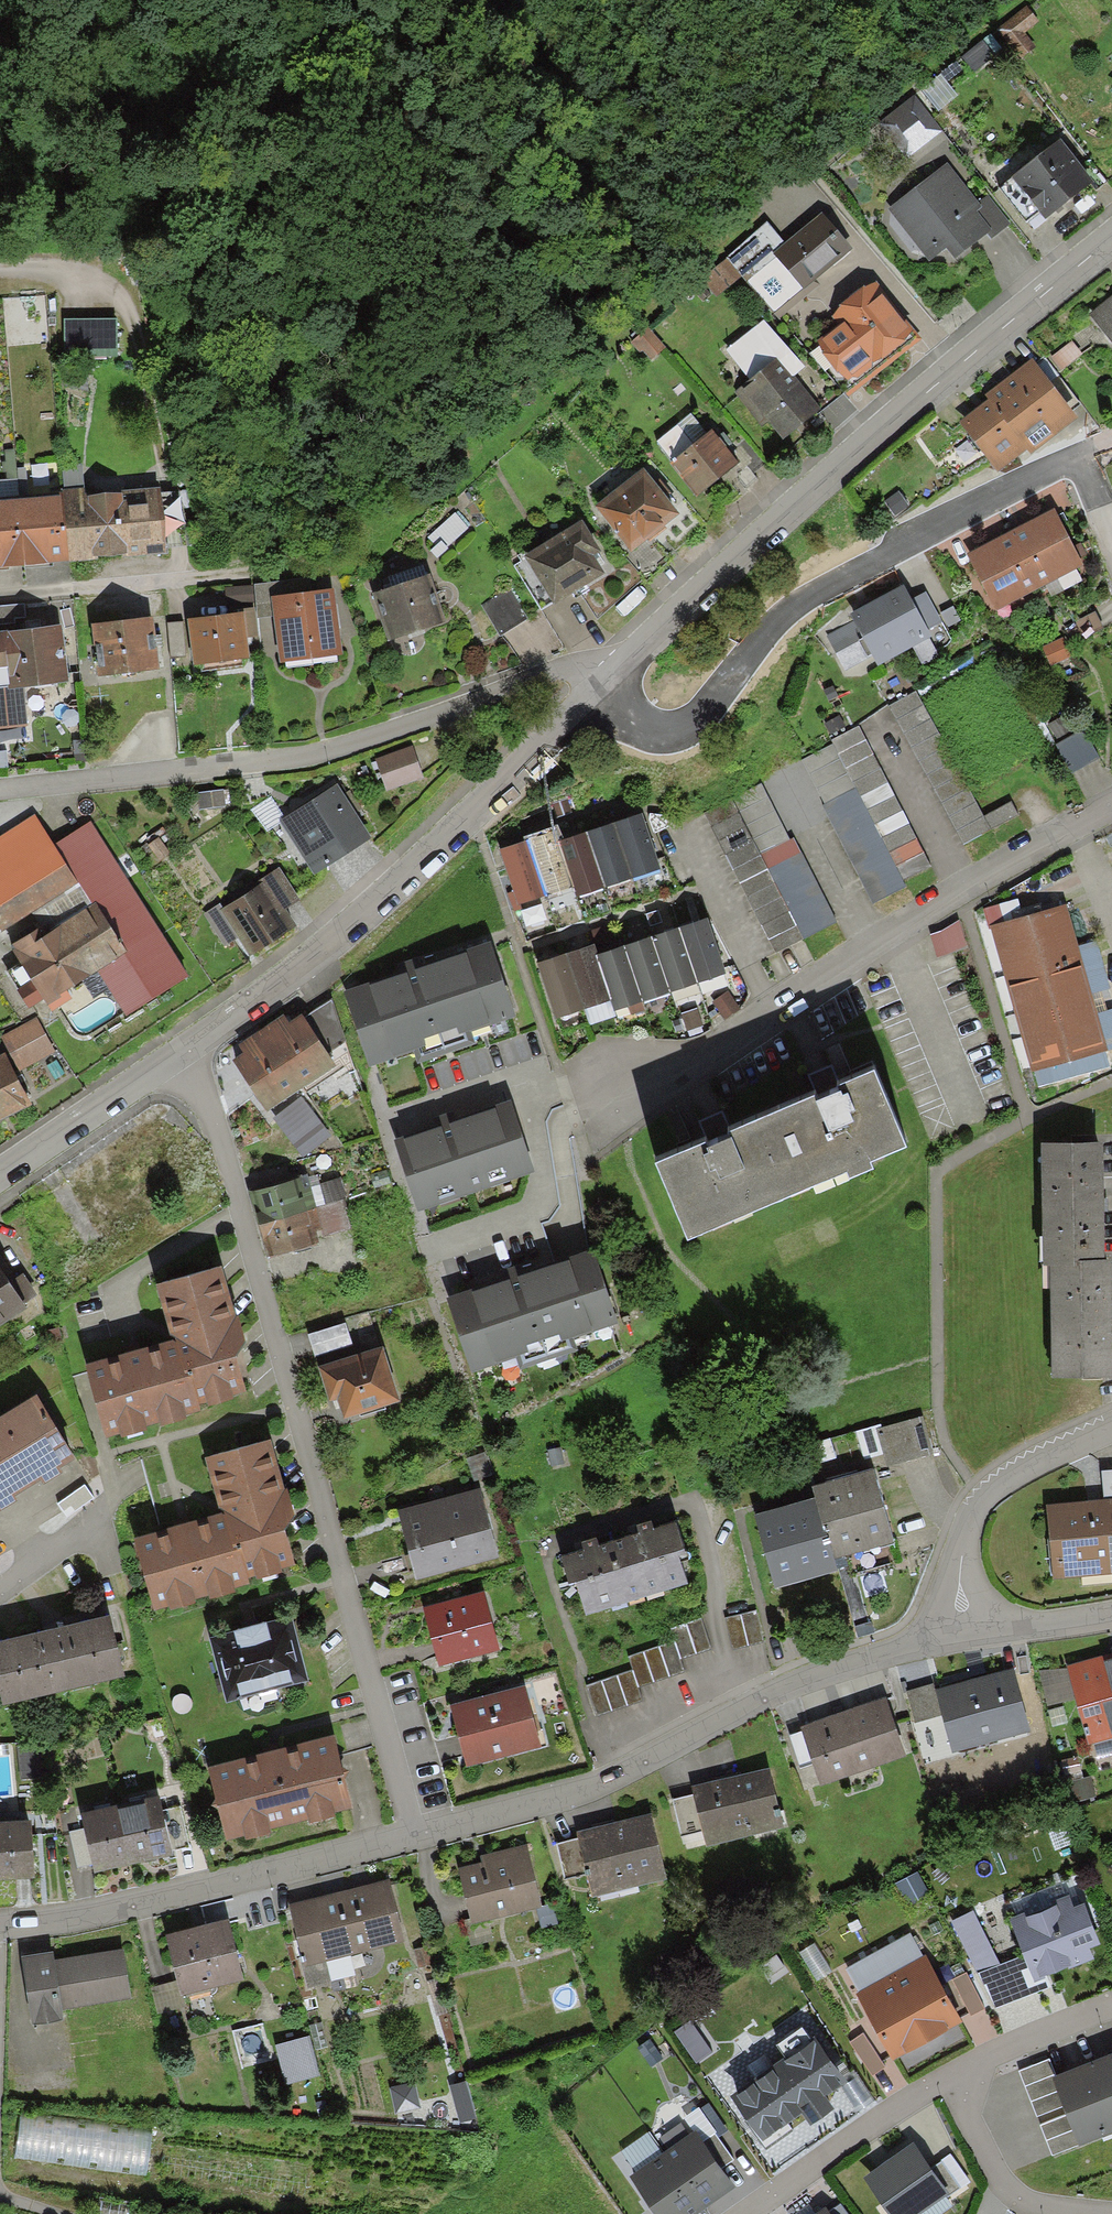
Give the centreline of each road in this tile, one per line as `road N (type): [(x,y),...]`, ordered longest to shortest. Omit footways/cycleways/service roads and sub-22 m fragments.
road 1 (residential): [(187,1049),(410,1835)]
road 2 (residential): [(597,690),(988,337),(1111,240)]
road 3 (residential): [(0,790),(299,761),(575,669),(597,690)]
road 4 (residential): [(1111,789),(880,926),(854,950),(587,1083)]
road 5 (residential): [(961,1625),(825,1658),(744,1691),(597,1777),(410,1835)]
road 6 (residential): [(1086,457),(794,606),(749,644),(703,708),(668,728),(638,724),(597,690)]
road 7 (residential): [(187,1049),(306,959),(597,690)]
road 8 (track): [(694,260),(524,415),(409,502),(325,551)]
road 9 (residential): [(410,1835),(0,1930)]
road 10 (residential): [(1111,1426),(980,1495),(958,1560),(961,1625)]
road 11 (residential): [(745,2213),(947,2075)]
road 12 (residential): [(1111,2213),(1028,2199),(987,2162),(947,2075)]
road 13 (residential): [(0,1174),(187,1049)]
road 14 (residential): [(947,2075),(1111,2003)]
road 15 (residential): [(961,1625),(1111,1604)]
road 16 (residential): [(0,1592),(82,1535),(108,1497)]

